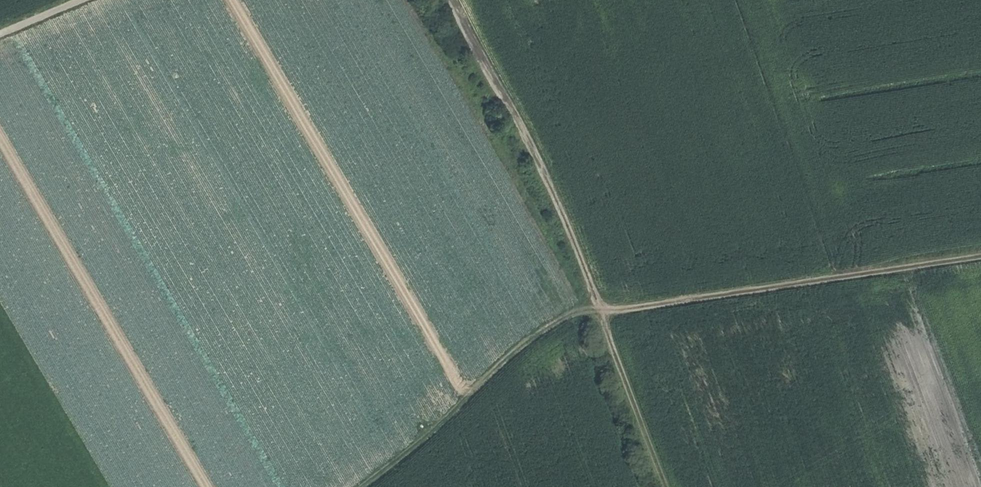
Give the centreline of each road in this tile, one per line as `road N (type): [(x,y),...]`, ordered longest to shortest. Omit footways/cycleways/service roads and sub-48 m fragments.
road 1 (track): [(452,0),(566,220),(666,486)]
road 2 (track): [(364,486),(457,409),(497,363),(547,326),(600,305)]

